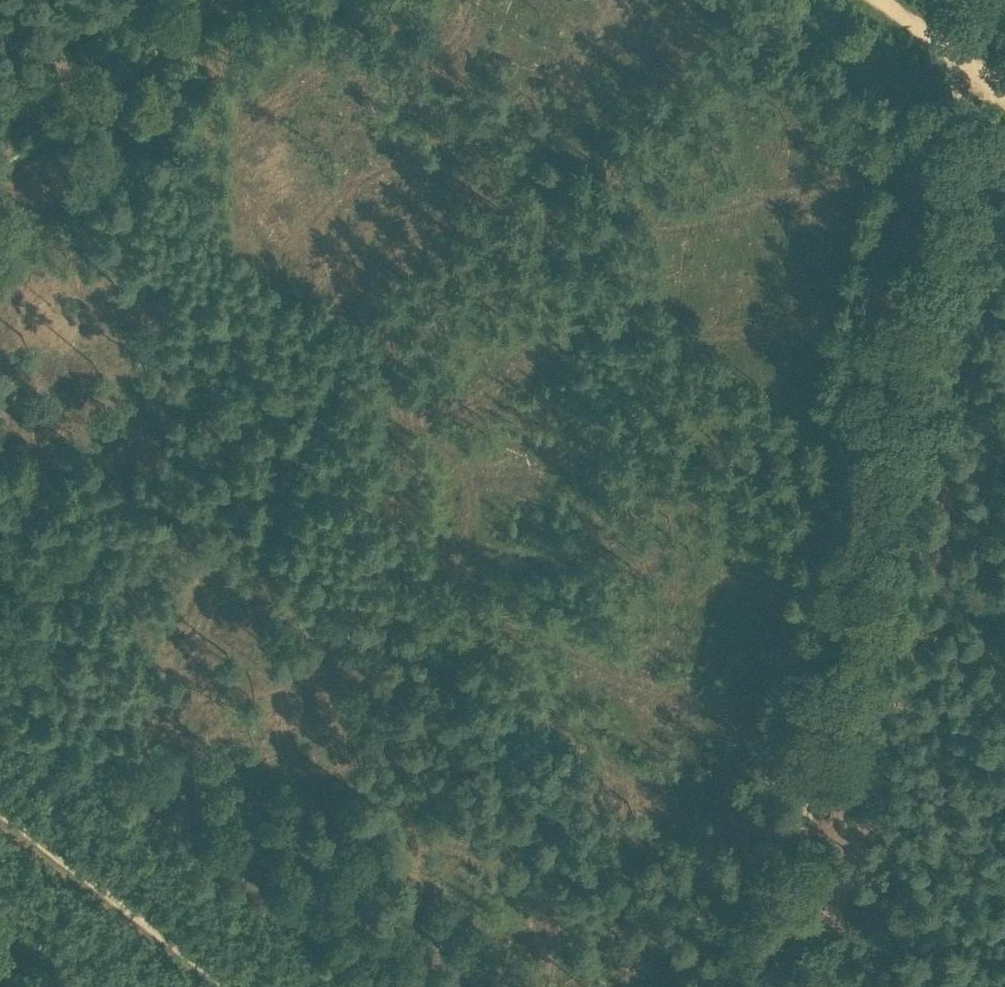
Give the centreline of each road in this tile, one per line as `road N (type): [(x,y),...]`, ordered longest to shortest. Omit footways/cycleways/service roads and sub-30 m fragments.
road 1 (track): [(957,55),(779,986)]
road 2 (track): [(228,986),(0,808)]
road 3 (track): [(0,169),(218,0)]
road 4 (track): [(1004,90),(881,0)]

